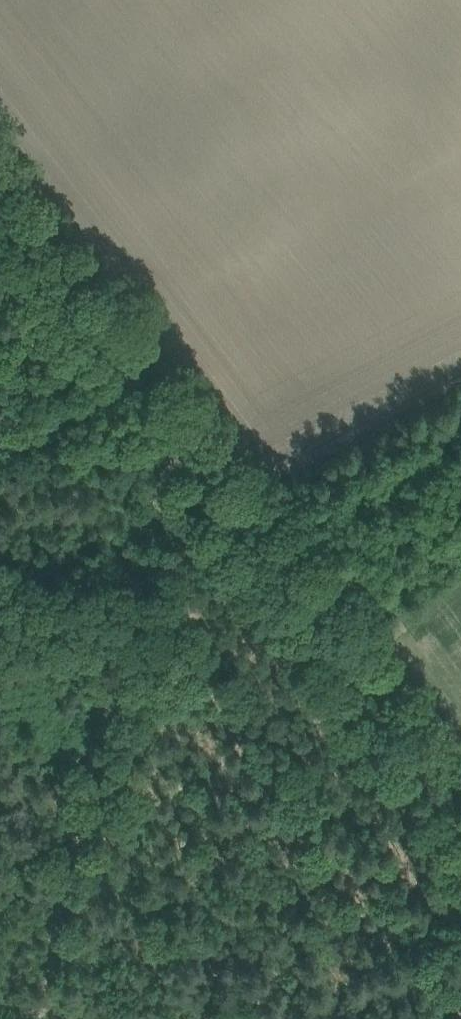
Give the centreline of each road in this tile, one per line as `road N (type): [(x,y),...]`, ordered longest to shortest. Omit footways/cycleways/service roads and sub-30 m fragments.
road 1 (track): [(460,813),(0,195)]
road 2 (track): [(44,1018),(159,465)]
road 3 (track): [(193,454),(159,465),(0,440)]

